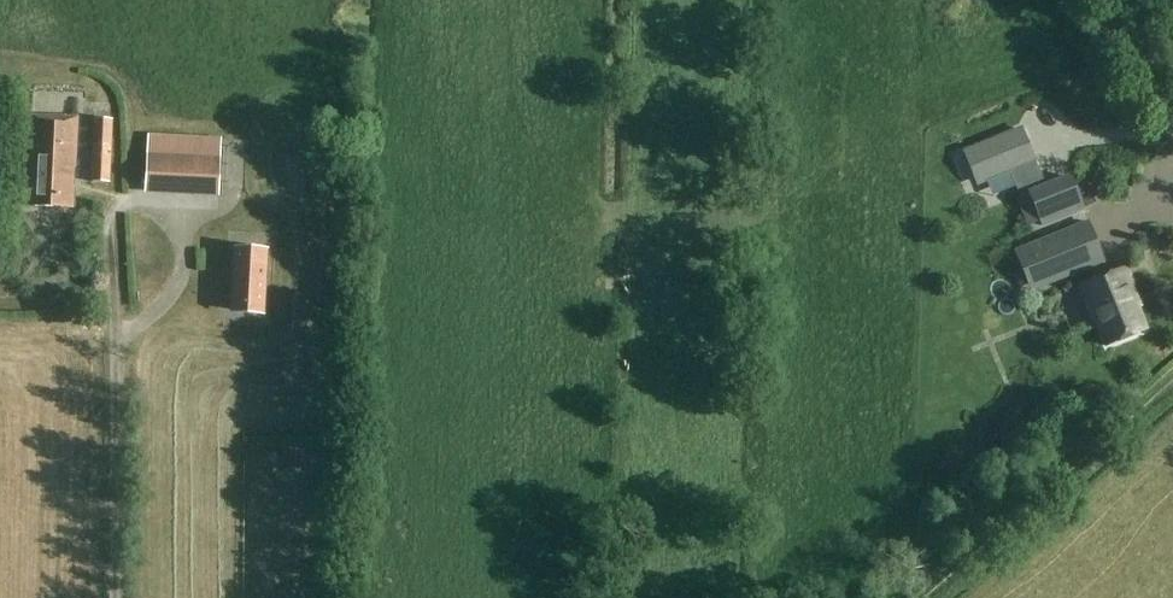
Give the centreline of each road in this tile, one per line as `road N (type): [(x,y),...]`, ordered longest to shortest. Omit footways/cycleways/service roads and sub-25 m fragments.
road 1 (track): [(112,240),(116,597)]
road 2 (track): [(117,339),(180,282),(181,231),(157,207),(123,205),(112,240)]
road 3 (unclassified): [(1172,133),(1122,0)]

